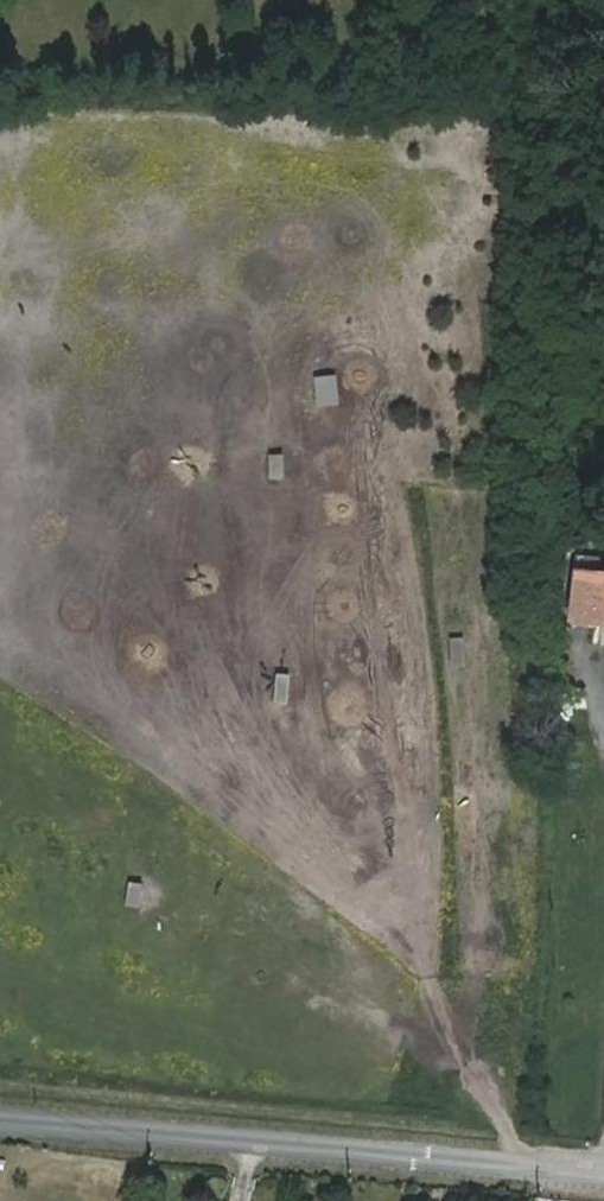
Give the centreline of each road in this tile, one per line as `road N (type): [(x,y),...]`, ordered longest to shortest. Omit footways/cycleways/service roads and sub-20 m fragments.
road 1 (unclassified): [(603,1175),(0,1116)]

